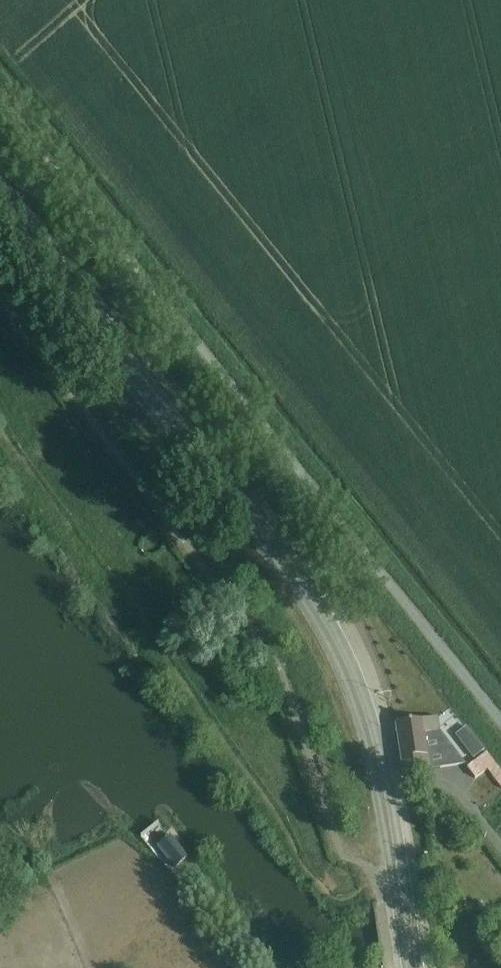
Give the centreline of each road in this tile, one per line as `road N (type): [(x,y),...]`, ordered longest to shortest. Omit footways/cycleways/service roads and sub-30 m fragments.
road 1 (unclassified): [(0,101),(500,723)]
road 2 (secondary): [(383,785),(322,618),(0,206)]
road 3 (secondary): [(412,967),(383,785)]
road 4 (residential): [(383,785),(433,777),(456,789),(500,851)]

